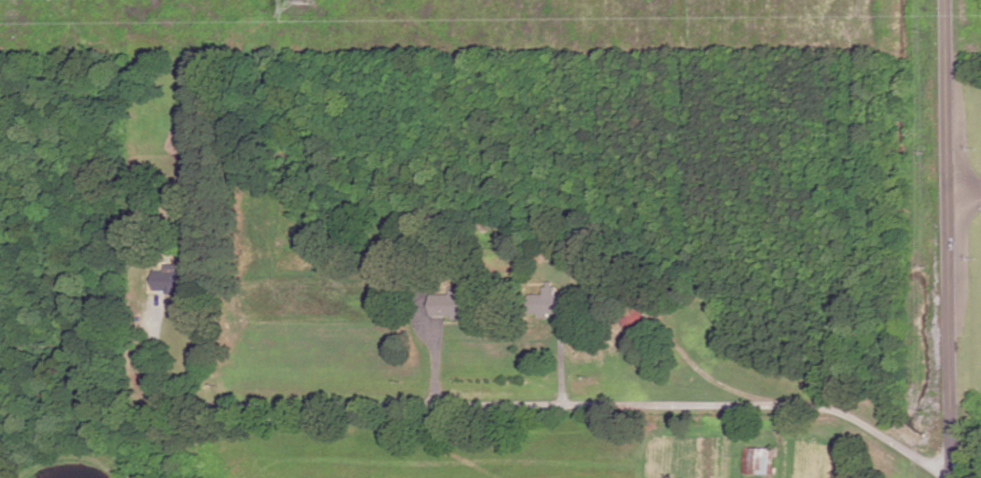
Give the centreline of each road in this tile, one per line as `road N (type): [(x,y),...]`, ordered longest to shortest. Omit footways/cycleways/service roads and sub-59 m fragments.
road 1 (secondary): [(948,477),(947,0)]

